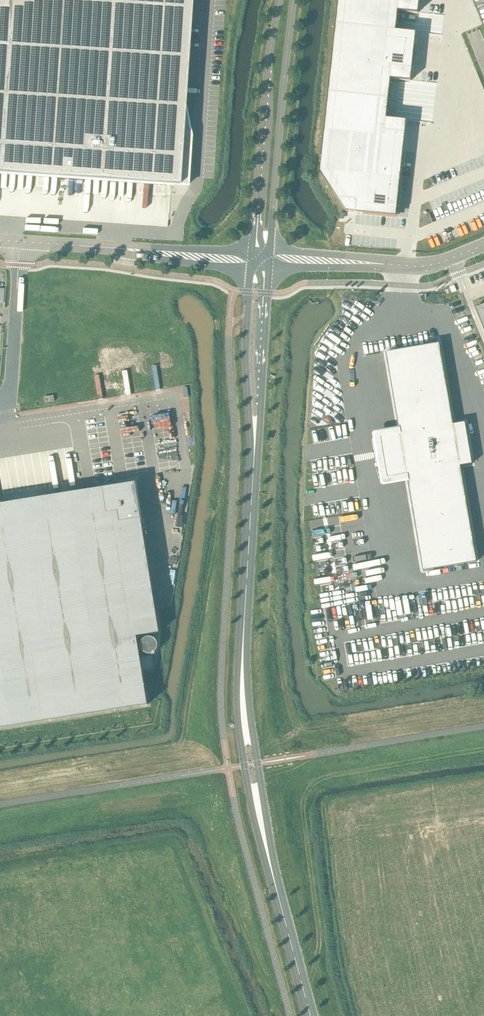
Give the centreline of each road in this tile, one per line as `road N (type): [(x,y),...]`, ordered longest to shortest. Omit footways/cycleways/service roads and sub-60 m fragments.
road 1 (tertiary): [(270,260),(293,0)]
road 2 (tertiary): [(280,0),(253,259)]
road 3 (tertiary): [(243,704),(254,445)]
road 4 (tertiary): [(253,259),(18,243)]
road 5 (tertiary): [(270,260),(424,268),(483,244)]
road 6 (tertiary): [(310,1015),(259,816)]
road 7 (tertiary): [(253,259),(245,352),(254,445)]
road 8 (tertiary): [(254,445),(270,260)]
road 9 (unclassified): [(18,243),(12,359),(0,399)]

